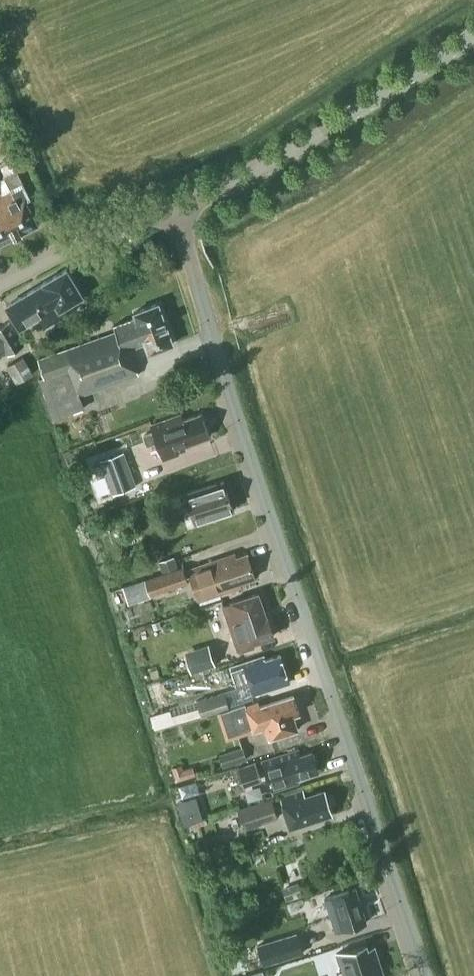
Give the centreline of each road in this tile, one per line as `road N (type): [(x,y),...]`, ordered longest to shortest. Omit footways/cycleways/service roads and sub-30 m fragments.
road 1 (unclassified): [(426,975),(175,204)]
road 2 (tertiary): [(175,204),(331,125),(473,37)]
road 3 (tertiary): [(0,283),(175,204)]

